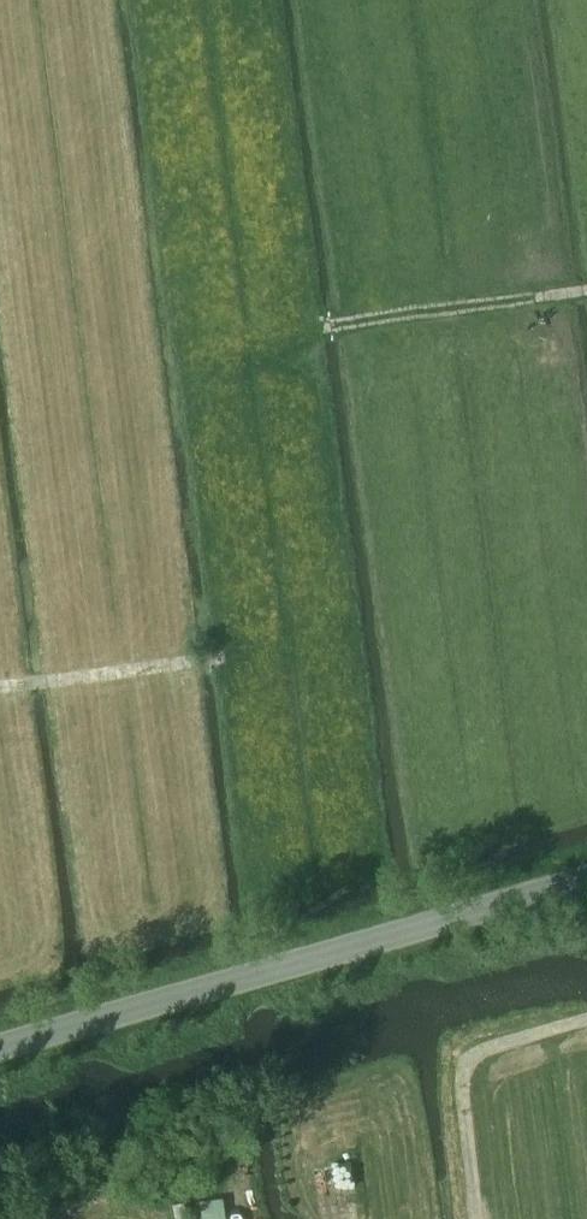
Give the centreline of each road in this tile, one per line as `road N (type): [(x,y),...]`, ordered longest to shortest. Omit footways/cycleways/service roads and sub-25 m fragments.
road 1 (unclassified): [(0,1046),(586,879)]
road 2 (track): [(476,1218),(459,1058),(586,1021)]

